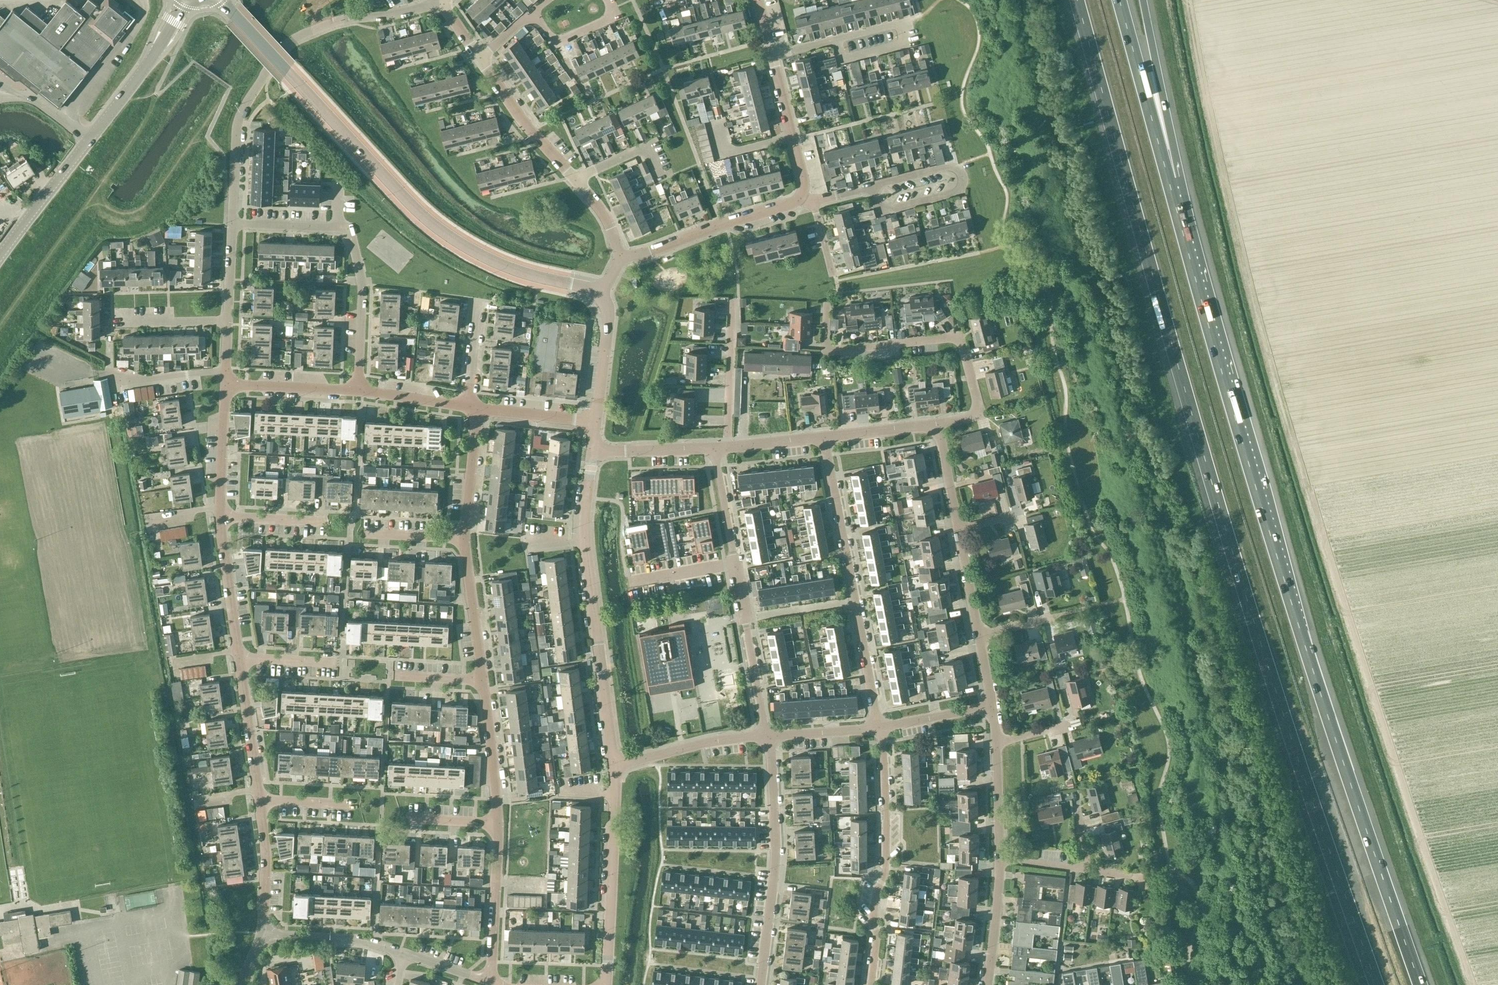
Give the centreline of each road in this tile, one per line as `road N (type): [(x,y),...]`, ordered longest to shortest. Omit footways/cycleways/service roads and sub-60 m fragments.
road 1 (motorway): [(1078,0),(1239,570),(1377,984)]
road 2 (motorway): [(1421,984),(1304,639),(1169,180)]
road 3 (unclassified): [(597,293),(506,266),(436,228),(221,0)]
road 4 (residential): [(232,223),(239,118),(287,44),(341,20),(445,2)]
road 5 (unclassified): [(613,764),(586,543),(593,449)]
road 6 (secondary): [(0,256),(152,58),(186,0)]
road 7 (residential): [(938,424),(980,415),(960,336),(825,351),(826,303)]
road 8 (residential): [(879,727),(824,437)]
road 9 (residential): [(358,391),(362,287),(349,228),(232,223)]
road 10 (residential): [(870,984),(886,869),(879,727)]
road 11 (residential): [(760,984),(775,851),(770,736)]
road 12 (unclassified): [(607,984),(613,764)]
road 13 (residential): [(873,185),(946,166),(962,176),(953,193),(880,212),(876,198)]
road 14 (residential): [(623,253),(644,253),(800,197)]
road 15 (motorway): [(1169,180),(1120,0)]
road 16 (motorway): [(1169,180),(1144,0)]
road 17 (residential): [(764,736),(734,564)]
road 18 (residential): [(577,182),(478,57)]
road 19 (residential): [(486,981),(498,823)]
road 20 (unclassified): [(613,764),(764,736)]
road 21 (residential): [(836,39),(900,23),(904,44),(842,59)]
road 22 (residential): [(732,298),(728,446)]
road 23 (residential): [(498,823),(482,677)]
road 24 (residential): [(239,661),(220,516)]
road 25 (residential): [(404,954),(359,939),(261,934)]
road 26 (residential): [(800,197),(771,55)]
road 27 (residential): [(259,803),(239,661)]
road 28 (residential): [(482,677),(465,539)]
road 29 (residential): [(358,391),(225,384)]
road 30 (residential): [(220,516),(225,384)]
road 31 (unclassified): [(596,422),(608,319),(597,293)]
road 32 (residential): [(465,539),(478,408)]
road 33 (residential): [(261,934),(259,803)]
road 34 (residential): [(531,12),(555,44),(616,16),(609,0)]
road 35 (residential): [(987,984),(999,860)]
road 36 (residential): [(979,635),(1099,604)]
road 37 (residential): [(593,449),(716,447)]

